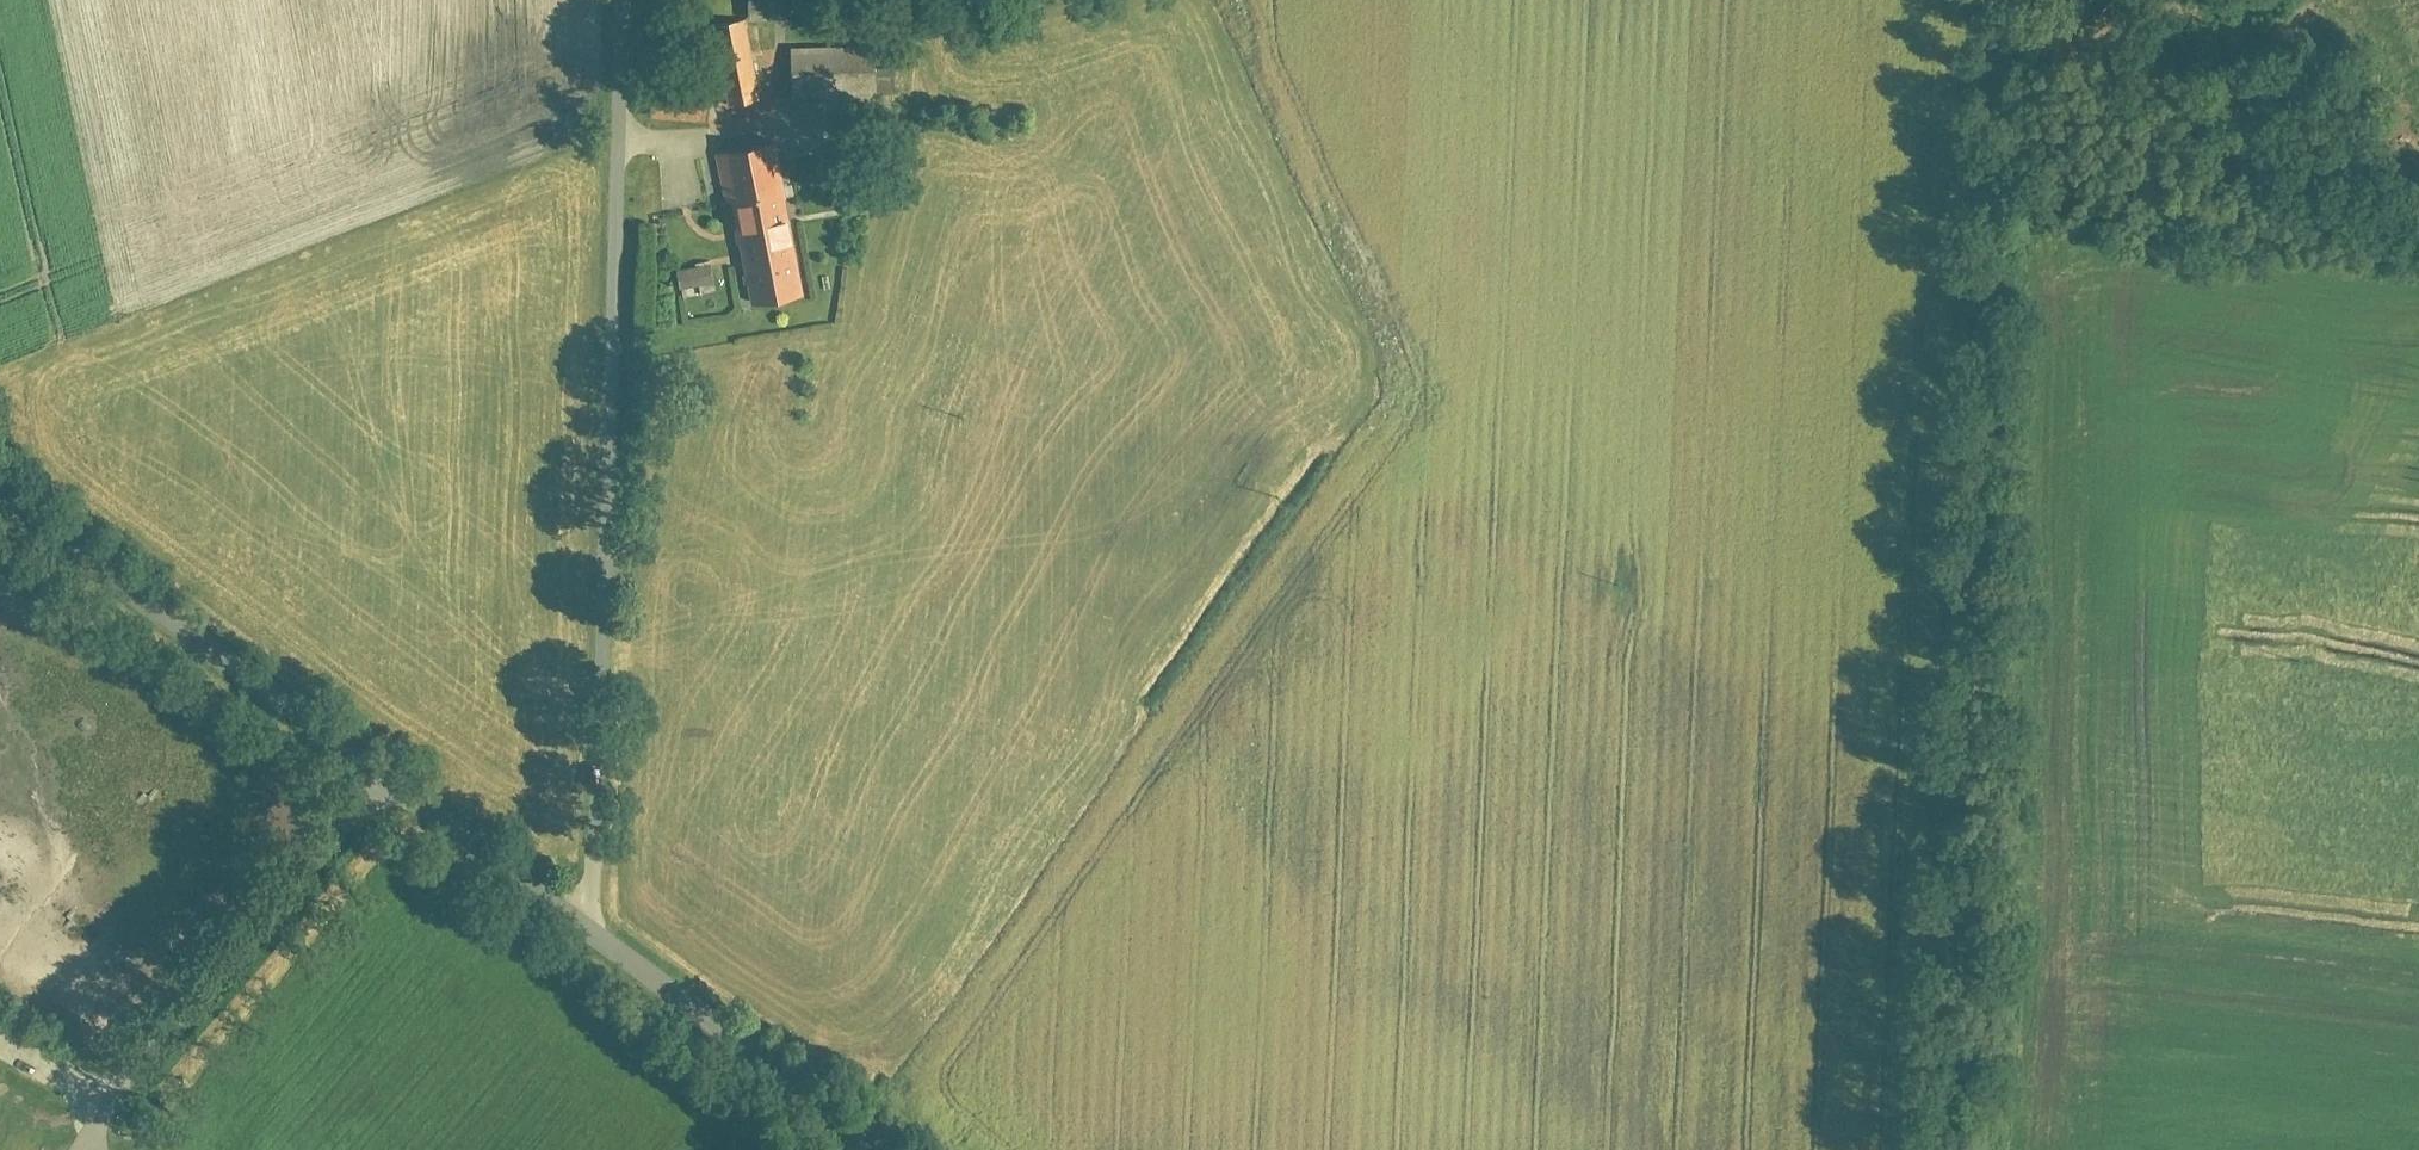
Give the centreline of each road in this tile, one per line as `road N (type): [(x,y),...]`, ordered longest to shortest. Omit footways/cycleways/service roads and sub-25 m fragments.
road 1 (residential): [(582,928),(595,852),(618,378),(625,0)]
road 2 (unclassified): [(0,494),(582,928)]
road 3 (unclassified): [(582,928),(873,1149)]

